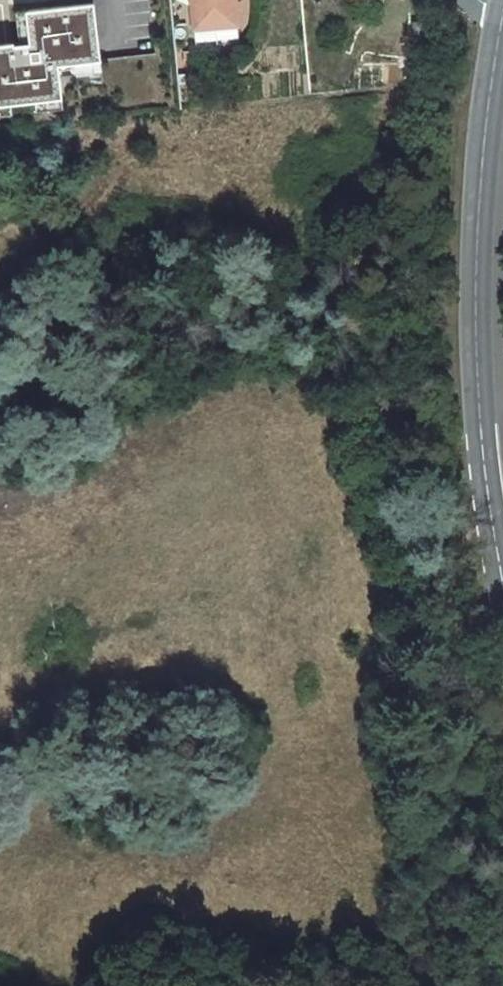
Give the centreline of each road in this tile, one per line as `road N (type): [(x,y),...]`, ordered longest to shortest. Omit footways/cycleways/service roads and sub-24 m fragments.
road 1 (secondary): [(502,589),(472,414),(471,282),(478,152),(502,0)]

